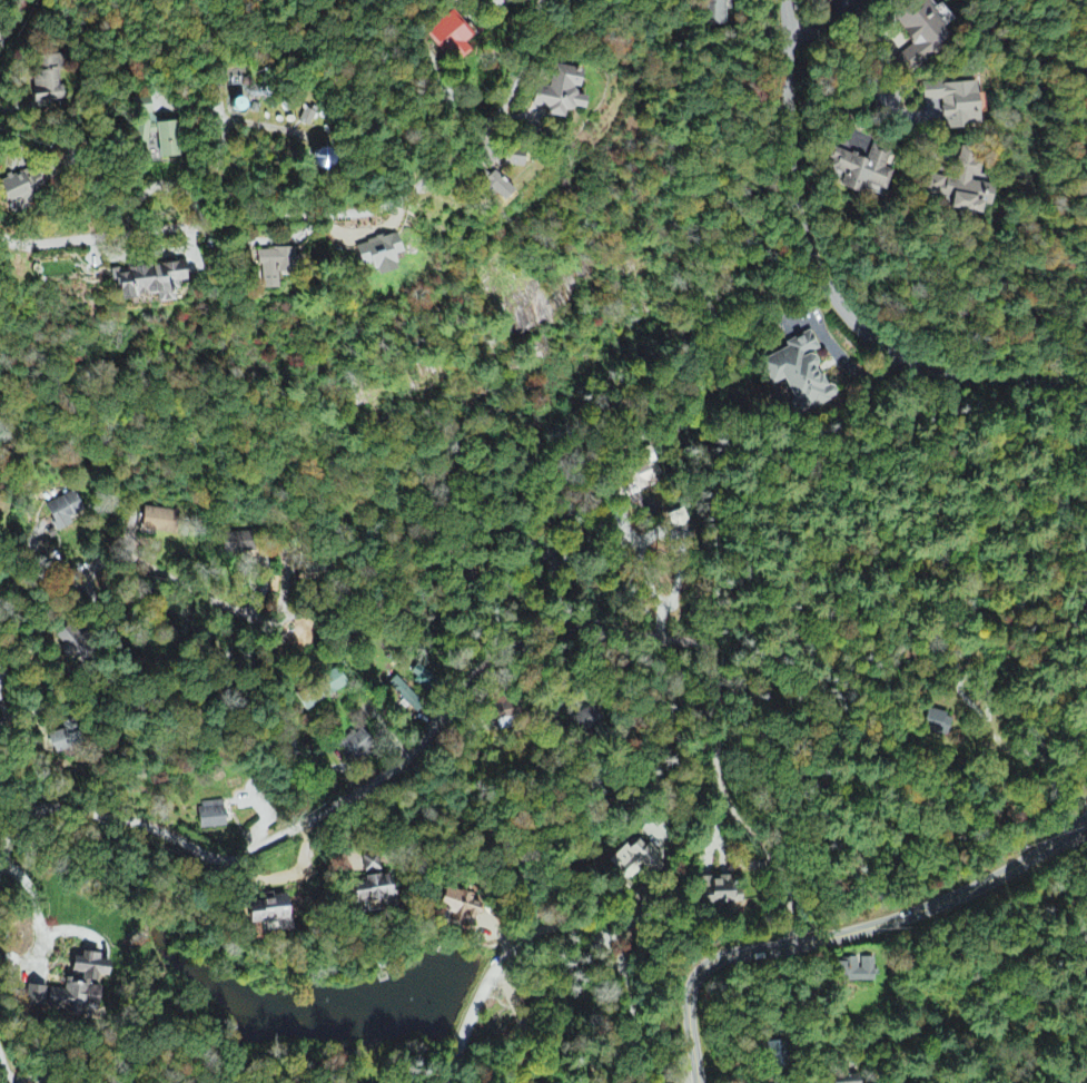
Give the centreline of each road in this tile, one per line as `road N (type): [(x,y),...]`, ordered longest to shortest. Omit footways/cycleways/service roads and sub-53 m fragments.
road 1 (residential): [(791,946),(783,870),(723,795),(712,760),(717,662),(704,646),(584,626),(526,638),(482,660),(398,764),(253,851),(225,859),(145,825),(50,809),(22,819),(0,857)]
road 2 (residential): [(543,0),(505,104),(395,204),(70,243),(0,237)]
road 3 (residential): [(1086,346),(1058,356),(895,357),(821,301),(785,158),(783,0)]
road 4 (residential): [(696,1082),(689,1010),(701,971),(729,956),(907,916),(1000,876),(1086,820)]
road 5 (residential): [(0,727),(67,669),(105,666),(117,656),(88,583),(88,572),(102,561),(125,557),(261,619)]
road 6 (residential): [(442,1082),(492,965),(515,937),(549,926),(601,937),(650,1065),(665,1082)]
road 7 (residential): [(782,70),(816,131),(828,183),(867,240)]

